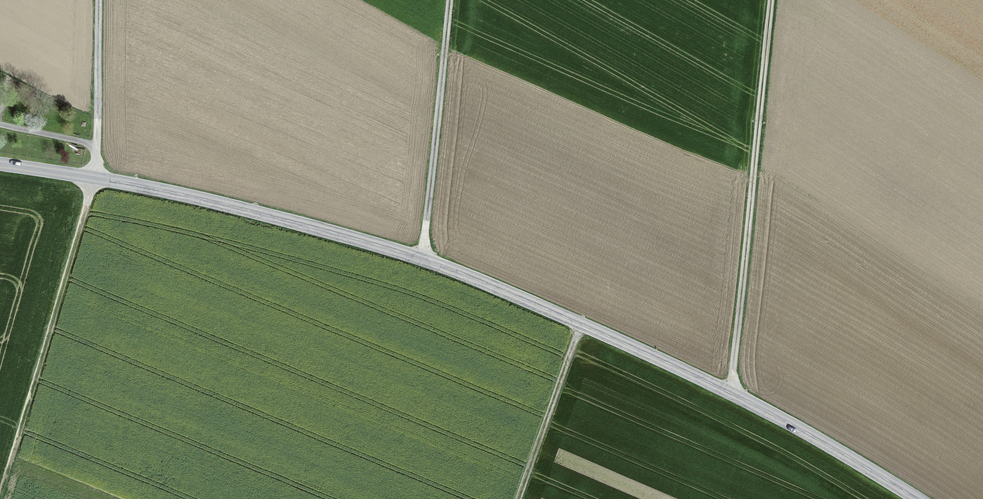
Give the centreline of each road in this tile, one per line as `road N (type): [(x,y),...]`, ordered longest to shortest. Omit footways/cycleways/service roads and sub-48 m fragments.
road 1 (unclassified): [(918,498),(733,394),(426,262),(275,218),(0,165)]
road 2 (track): [(773,0),(733,394)]
road 3 (track): [(426,262),(453,0)]
road 4 (track): [(524,498),(585,328)]
road 5 (track): [(98,179),(99,0)]

